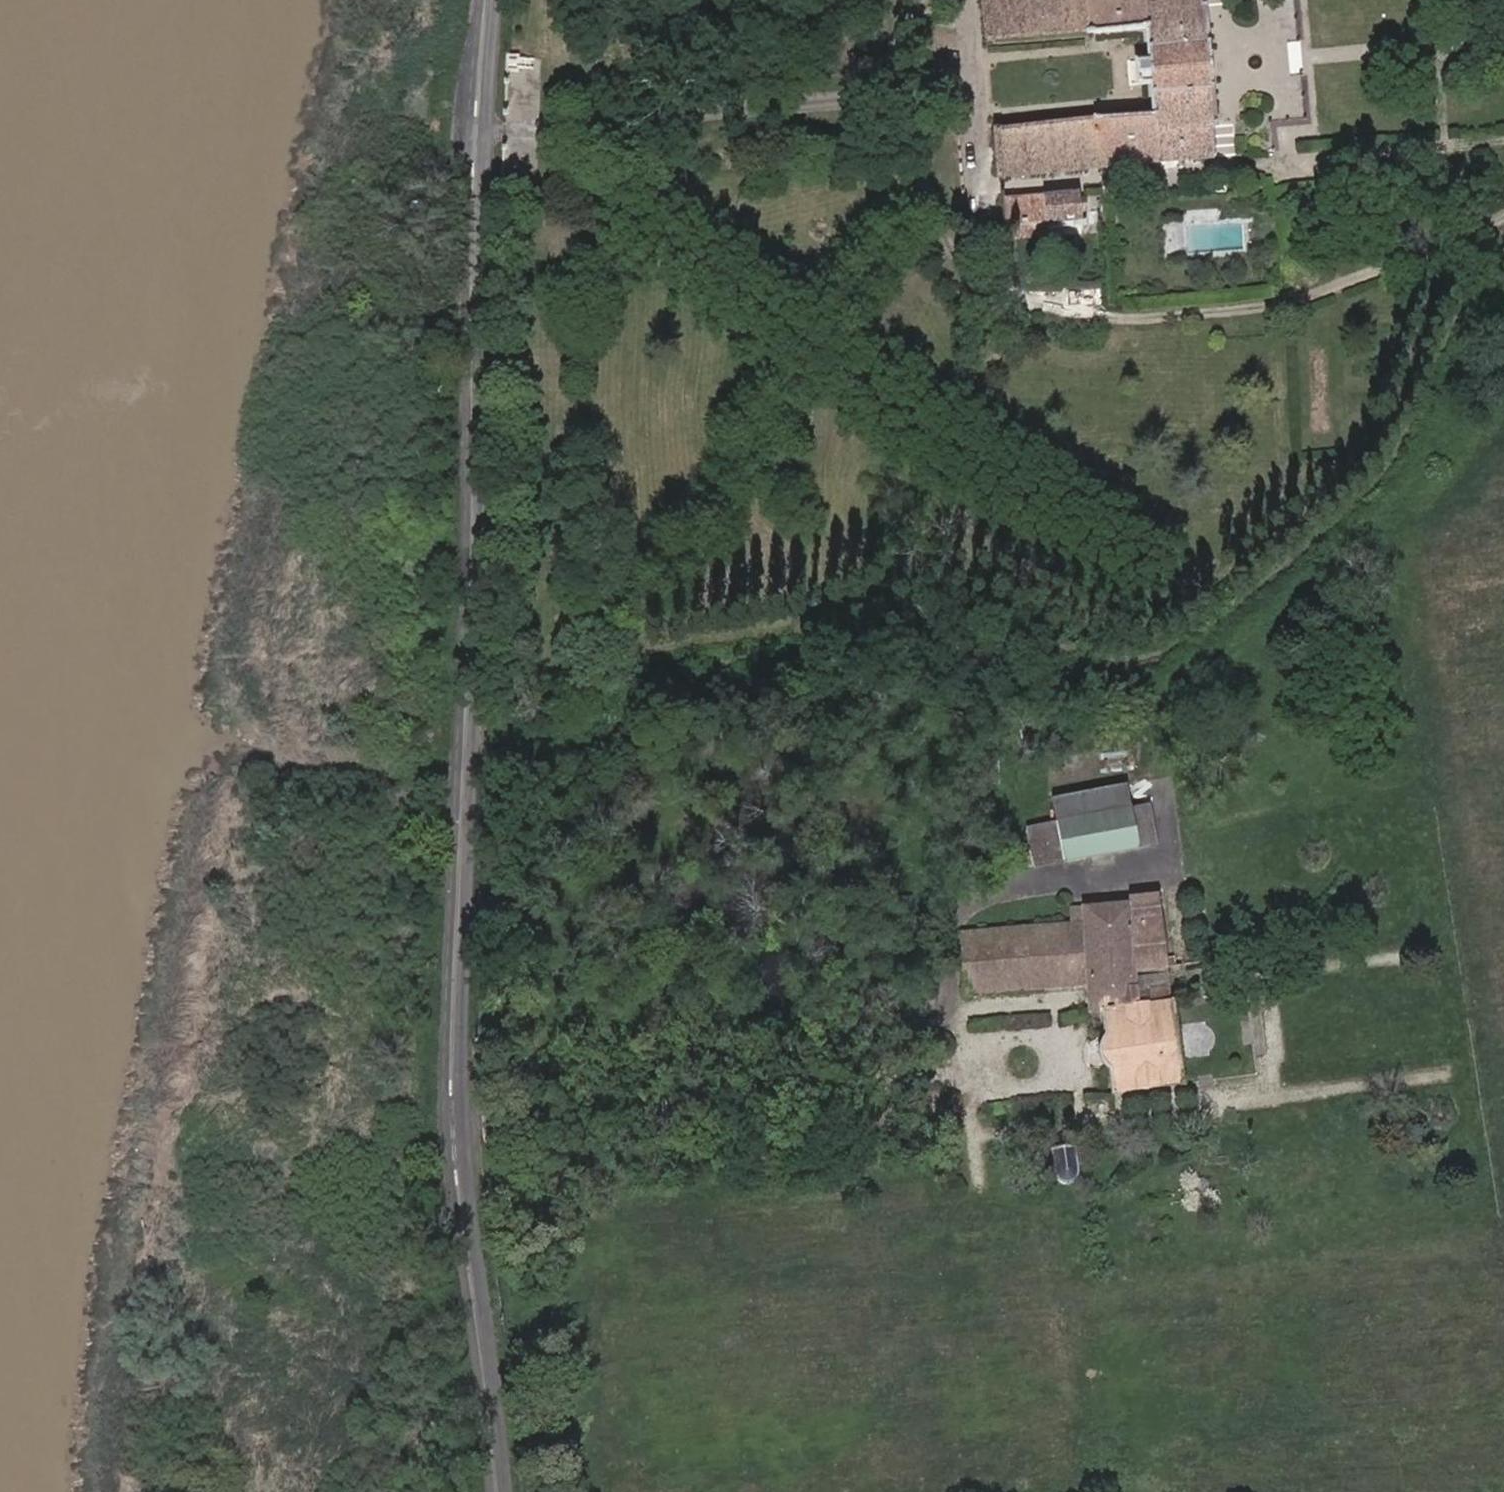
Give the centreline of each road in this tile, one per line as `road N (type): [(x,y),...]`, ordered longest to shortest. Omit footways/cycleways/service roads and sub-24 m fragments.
road 1 (tertiary): [(498,0),(488,124),(482,578),(463,1091),(508,1491)]
road 2 (track): [(1503,322),(1484,325),(1402,519),(1260,631),(1142,676),(952,621),(473,786)]
road 3 (track): [(488,124),(552,127),(962,90)]

